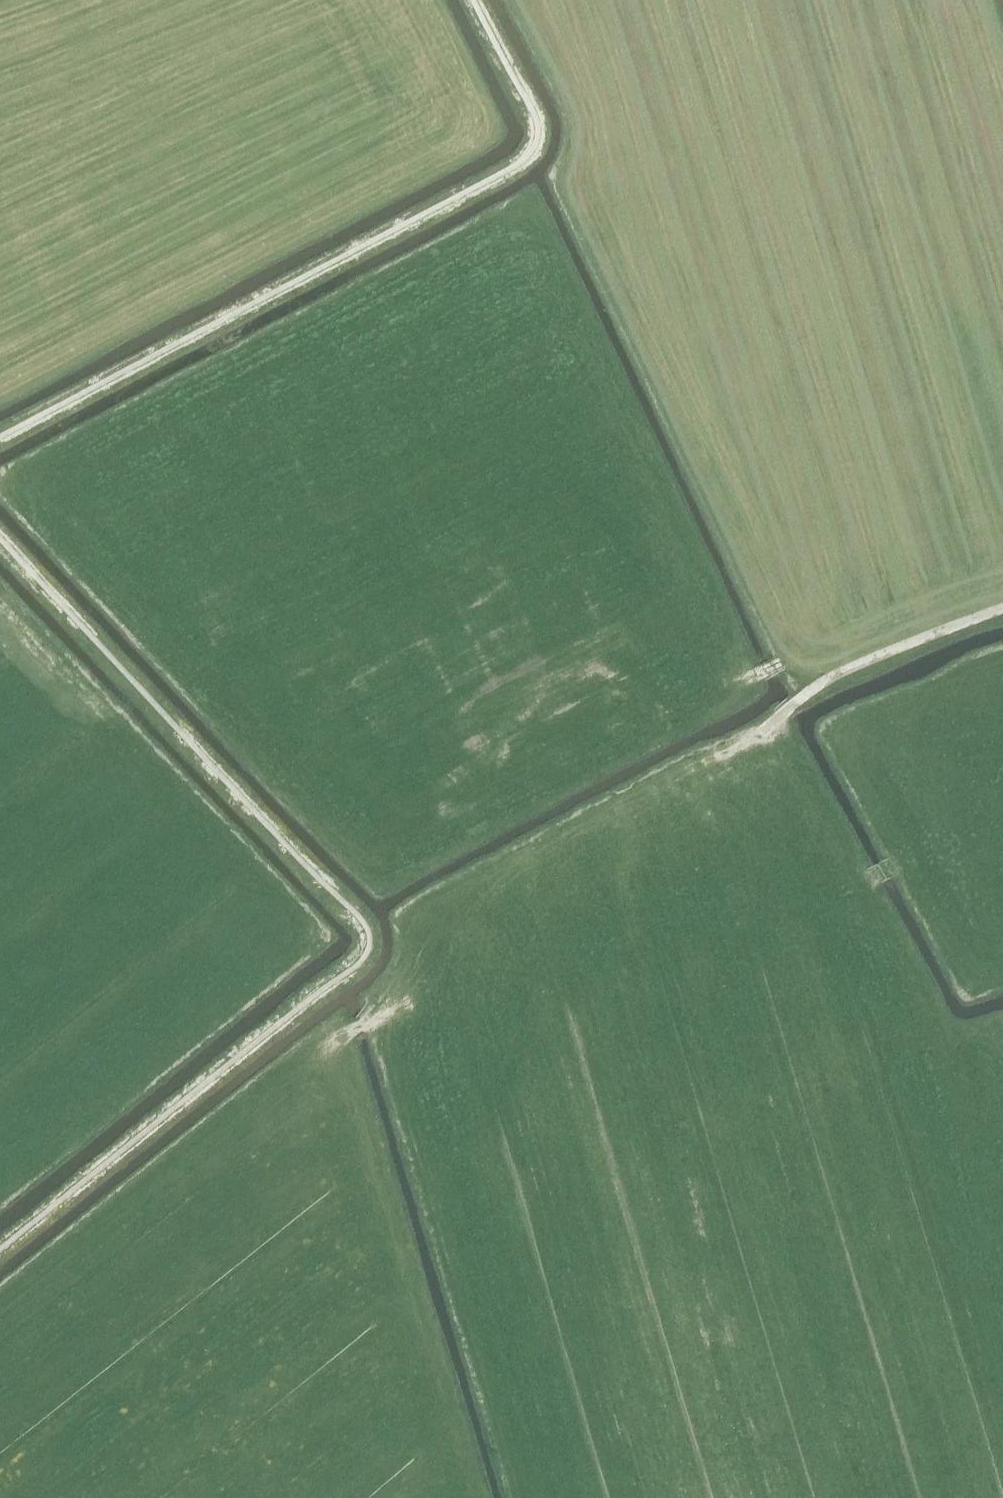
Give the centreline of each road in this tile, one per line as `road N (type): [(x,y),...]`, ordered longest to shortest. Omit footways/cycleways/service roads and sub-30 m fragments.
road 1 (track): [(1002,608),(837,674),(768,727)]

